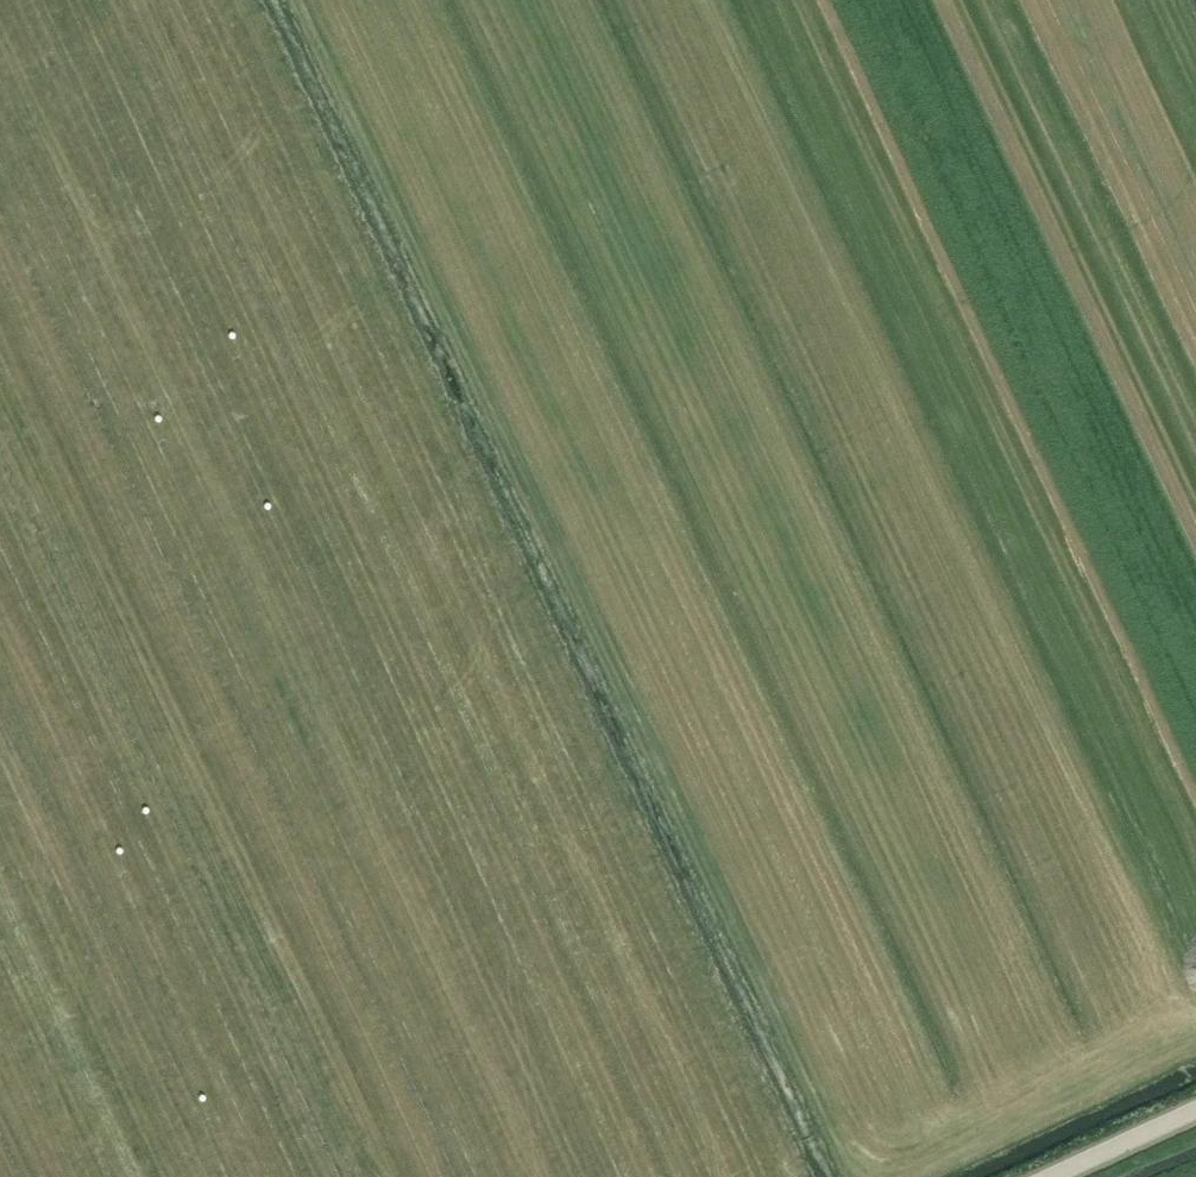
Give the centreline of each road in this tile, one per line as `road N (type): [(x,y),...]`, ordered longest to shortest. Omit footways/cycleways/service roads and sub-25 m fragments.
road 1 (unclassified): [(1045,1176),(1195,1106)]

